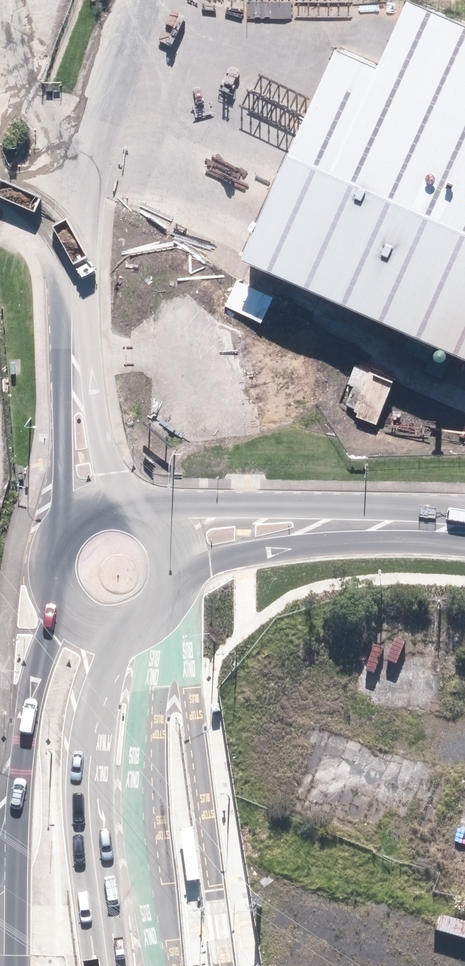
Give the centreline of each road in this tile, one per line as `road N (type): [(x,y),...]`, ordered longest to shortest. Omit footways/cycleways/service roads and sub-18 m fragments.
road 1 (unclassified): [(111,638),(89,772),(107,965)]
road 2 (unclassified): [(140,505),(180,498),(339,500),(406,509),(464,531)]
road 3 (unclassified): [(144,0),(86,163),(77,316)]
road 4 (unclassified): [(464,533),(216,556),(178,594)]
road 5 (unclassified): [(14,846),(32,659),(54,605)]
road 6 (unclassified): [(64,520),(77,316)]
road 7 (unclassified): [(77,316),(119,501)]
road 8 (unclassified): [(17,965),(14,846)]

